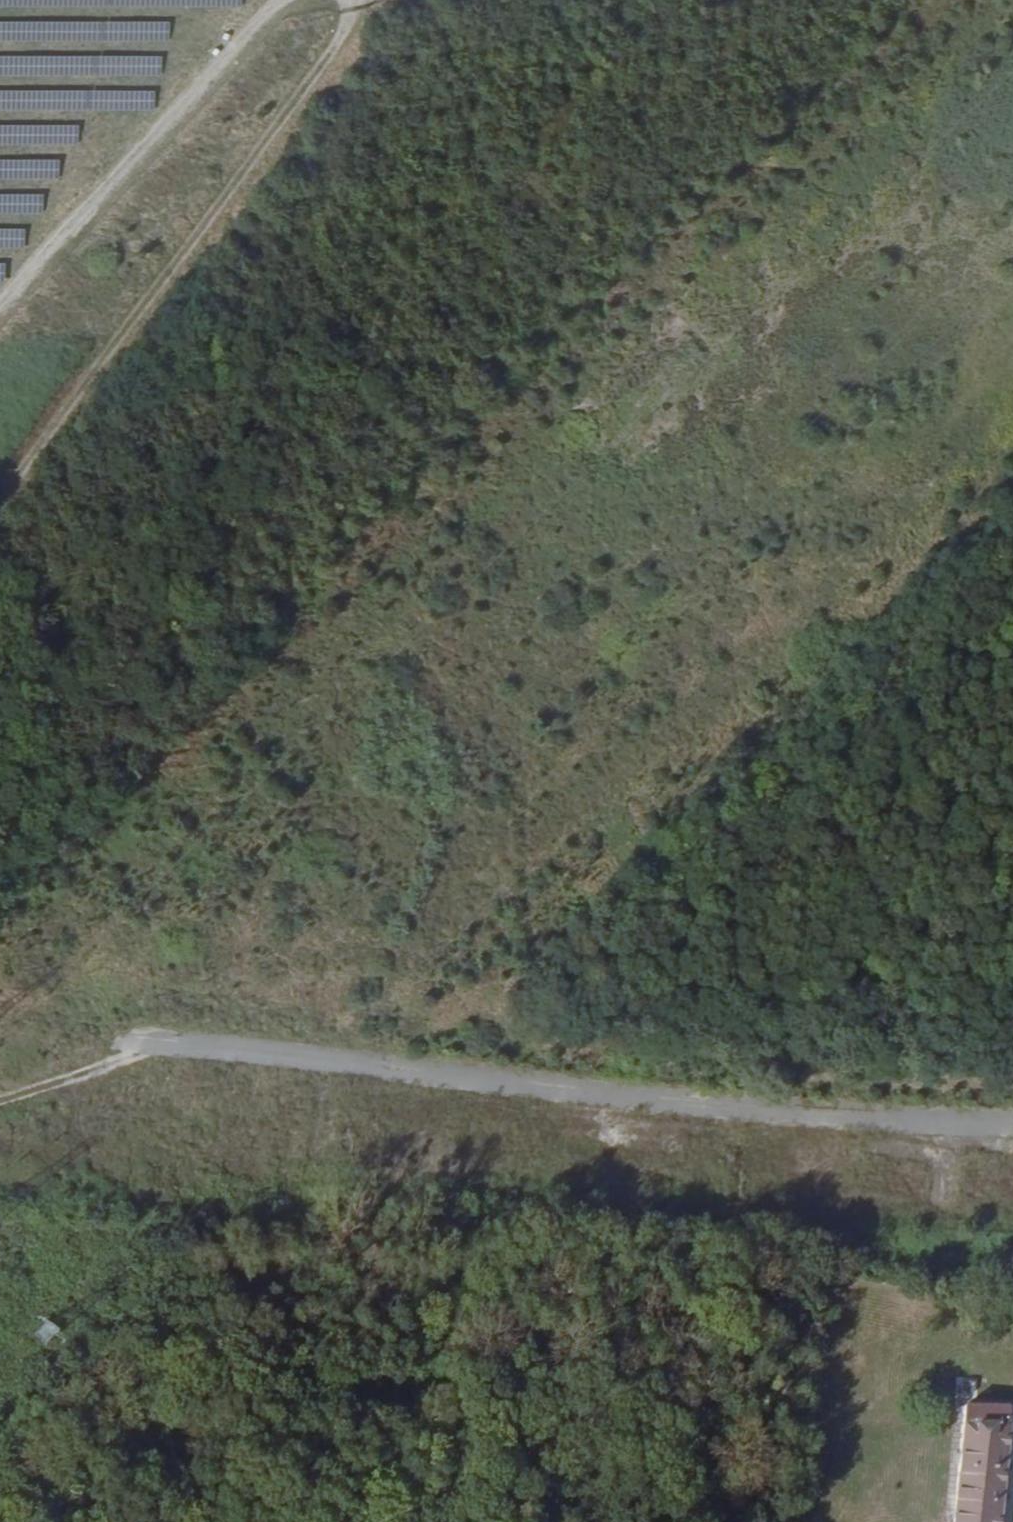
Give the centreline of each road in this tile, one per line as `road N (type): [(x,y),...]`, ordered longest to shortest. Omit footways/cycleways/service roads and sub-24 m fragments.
road 1 (track): [(0,1099),(181,1047),(838,1119),(1012,1123)]
road 2 (track): [(375,0),(173,300),(0,497)]

